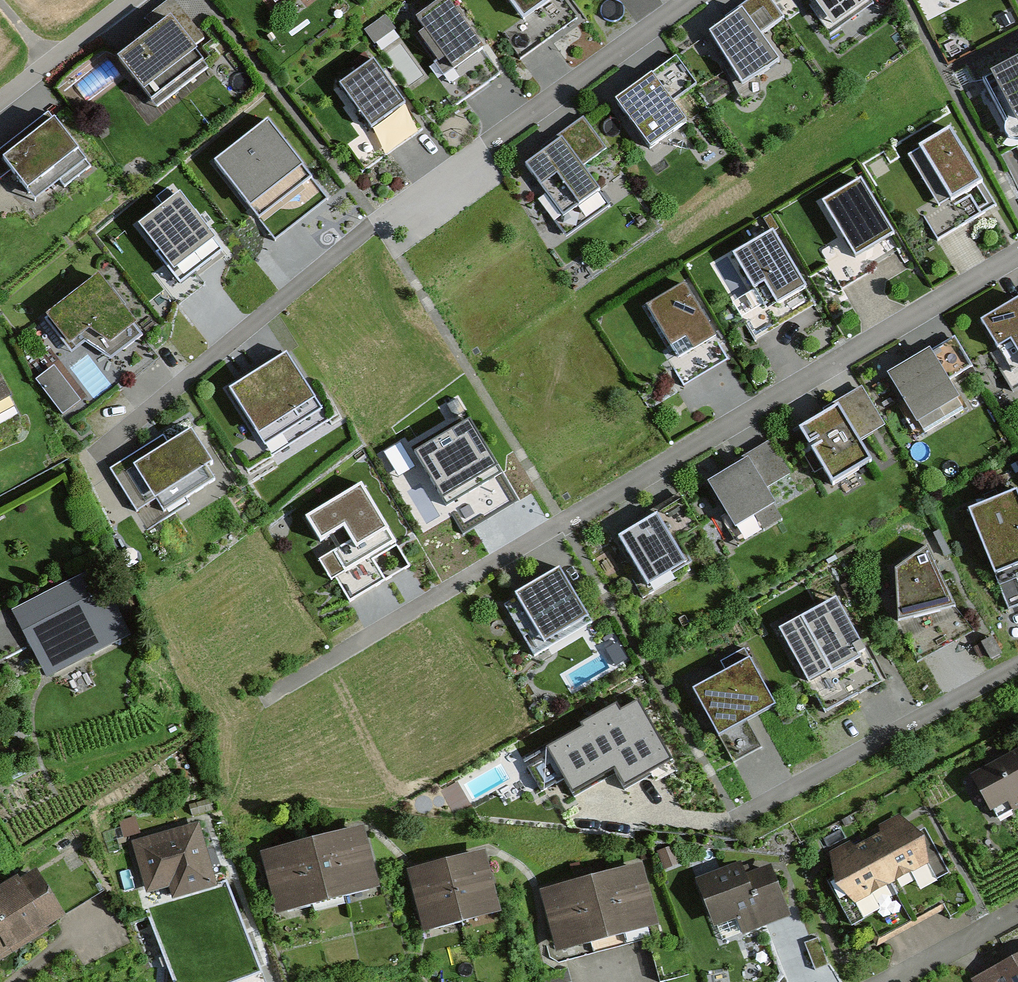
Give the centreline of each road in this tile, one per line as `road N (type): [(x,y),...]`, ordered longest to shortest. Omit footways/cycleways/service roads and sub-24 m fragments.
road 1 (residential): [(264,704),(1017,262)]
road 2 (residential): [(96,460),(377,227),(692,0)]
road 3 (residential): [(722,832),(1017,669)]
road 4 (residential): [(0,104),(135,0)]
road 5 (residential): [(1017,914),(892,981)]

